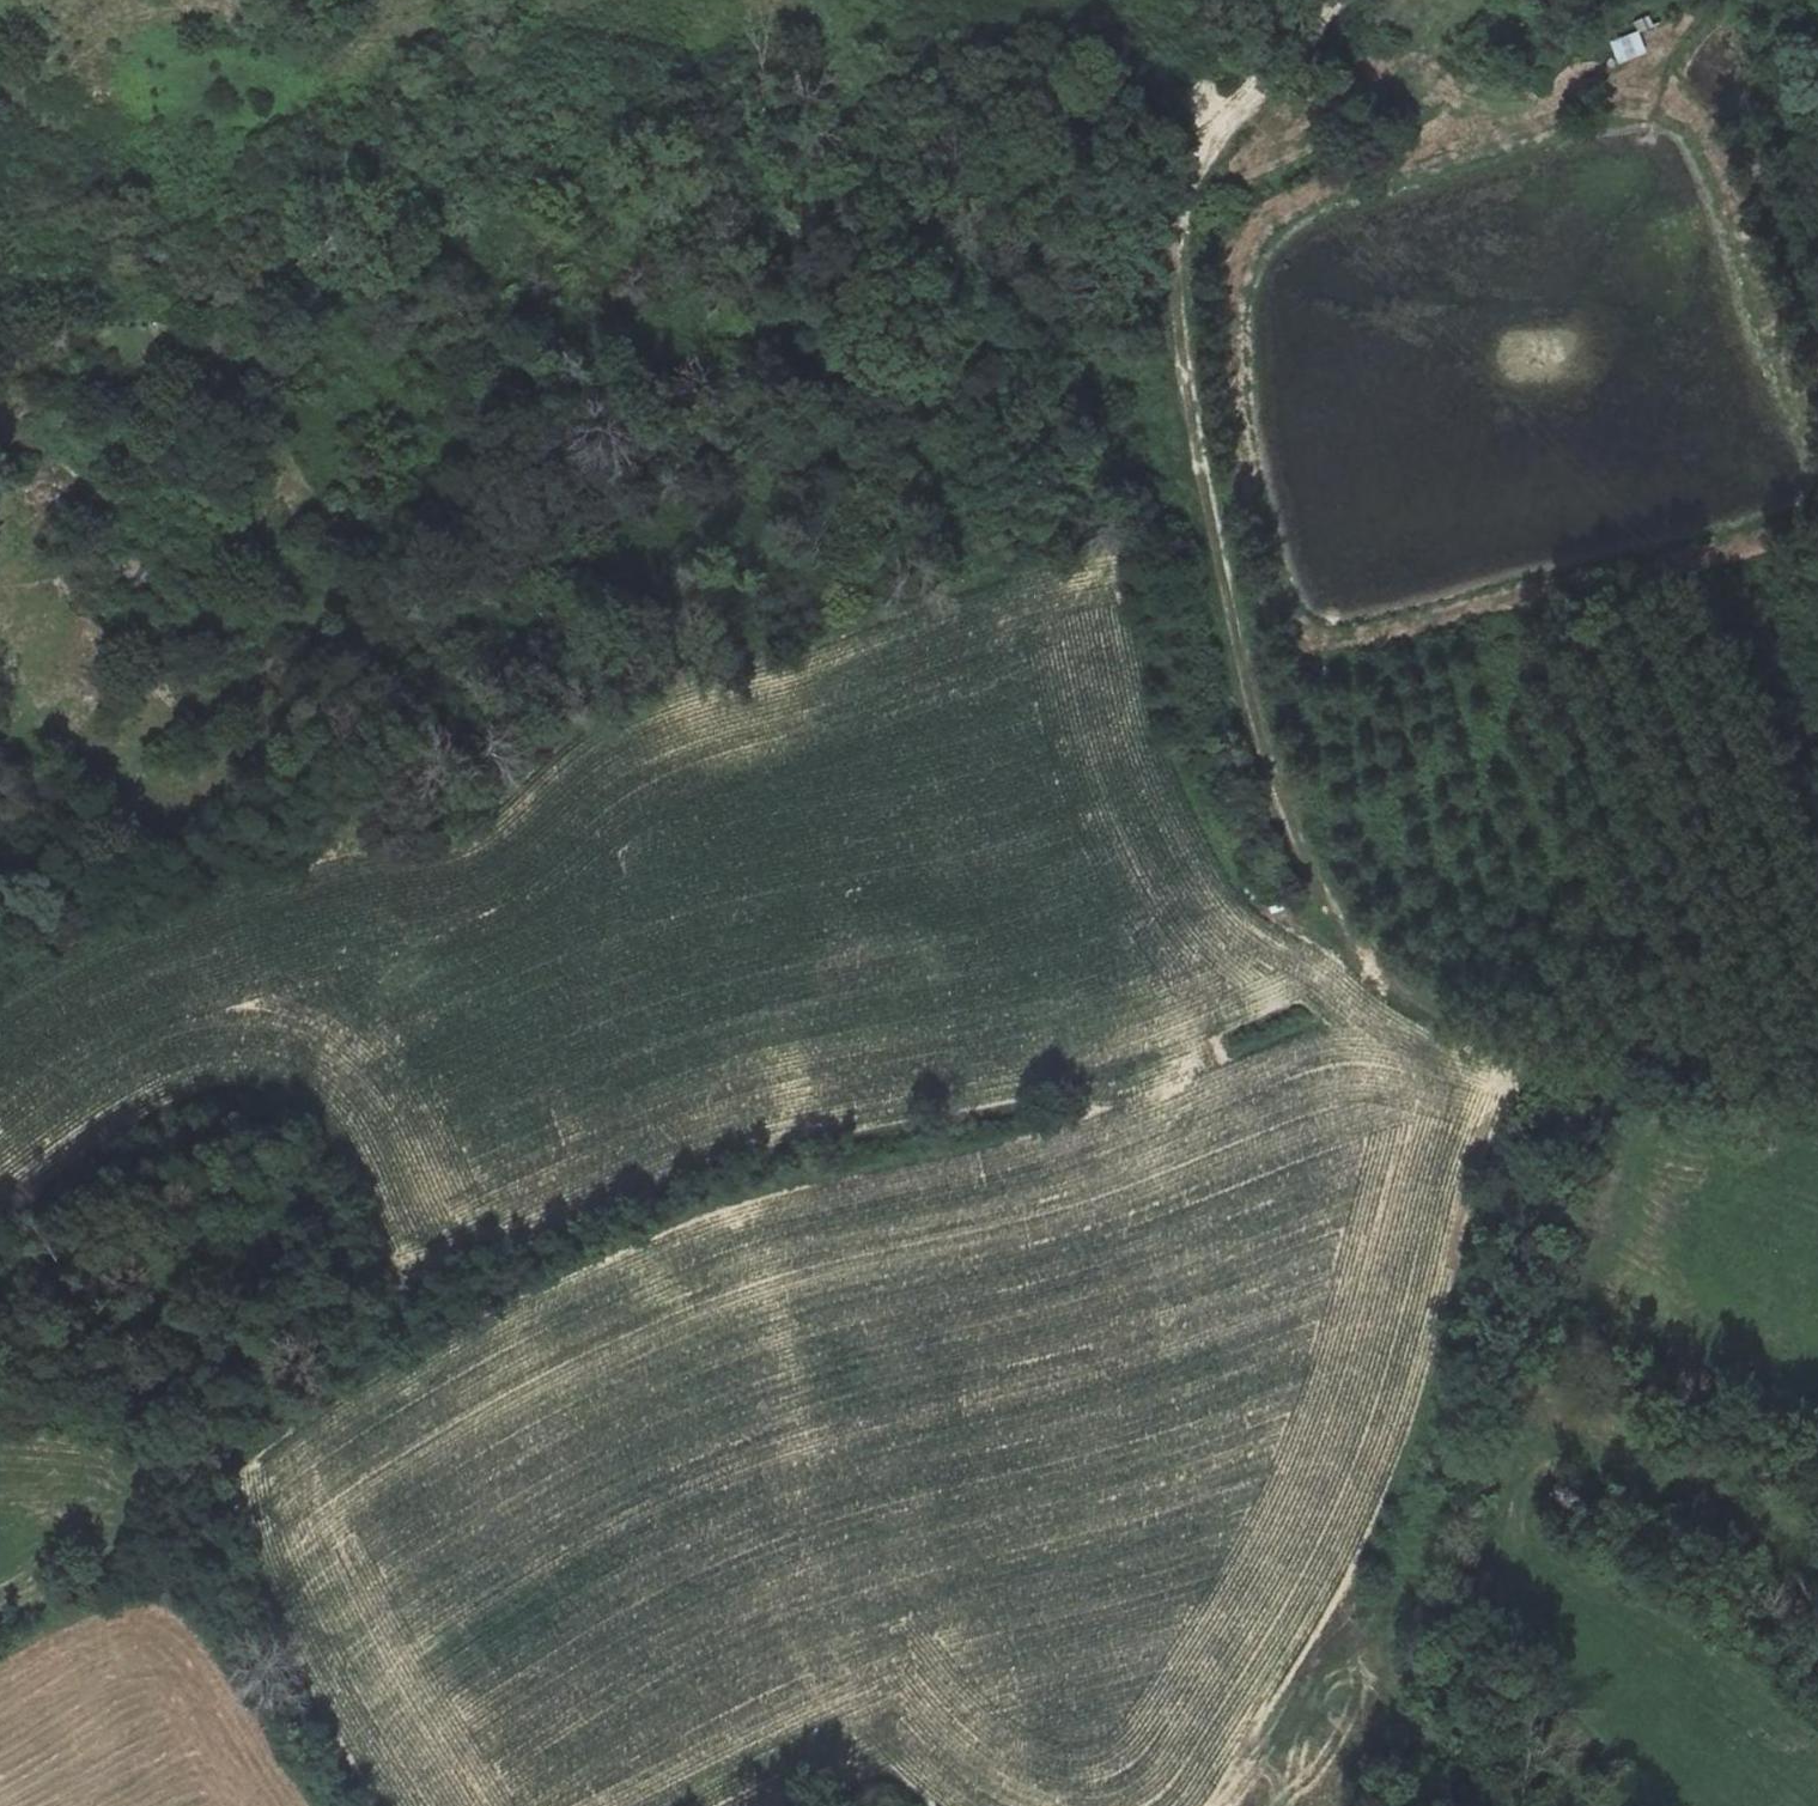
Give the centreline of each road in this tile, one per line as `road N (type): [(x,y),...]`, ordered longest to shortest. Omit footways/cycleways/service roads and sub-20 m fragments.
road 1 (track): [(1817,1122),(1592,1071),(1378,964),(1320,878),(1221,613),(1186,385),(1180,226),(1328,0)]

